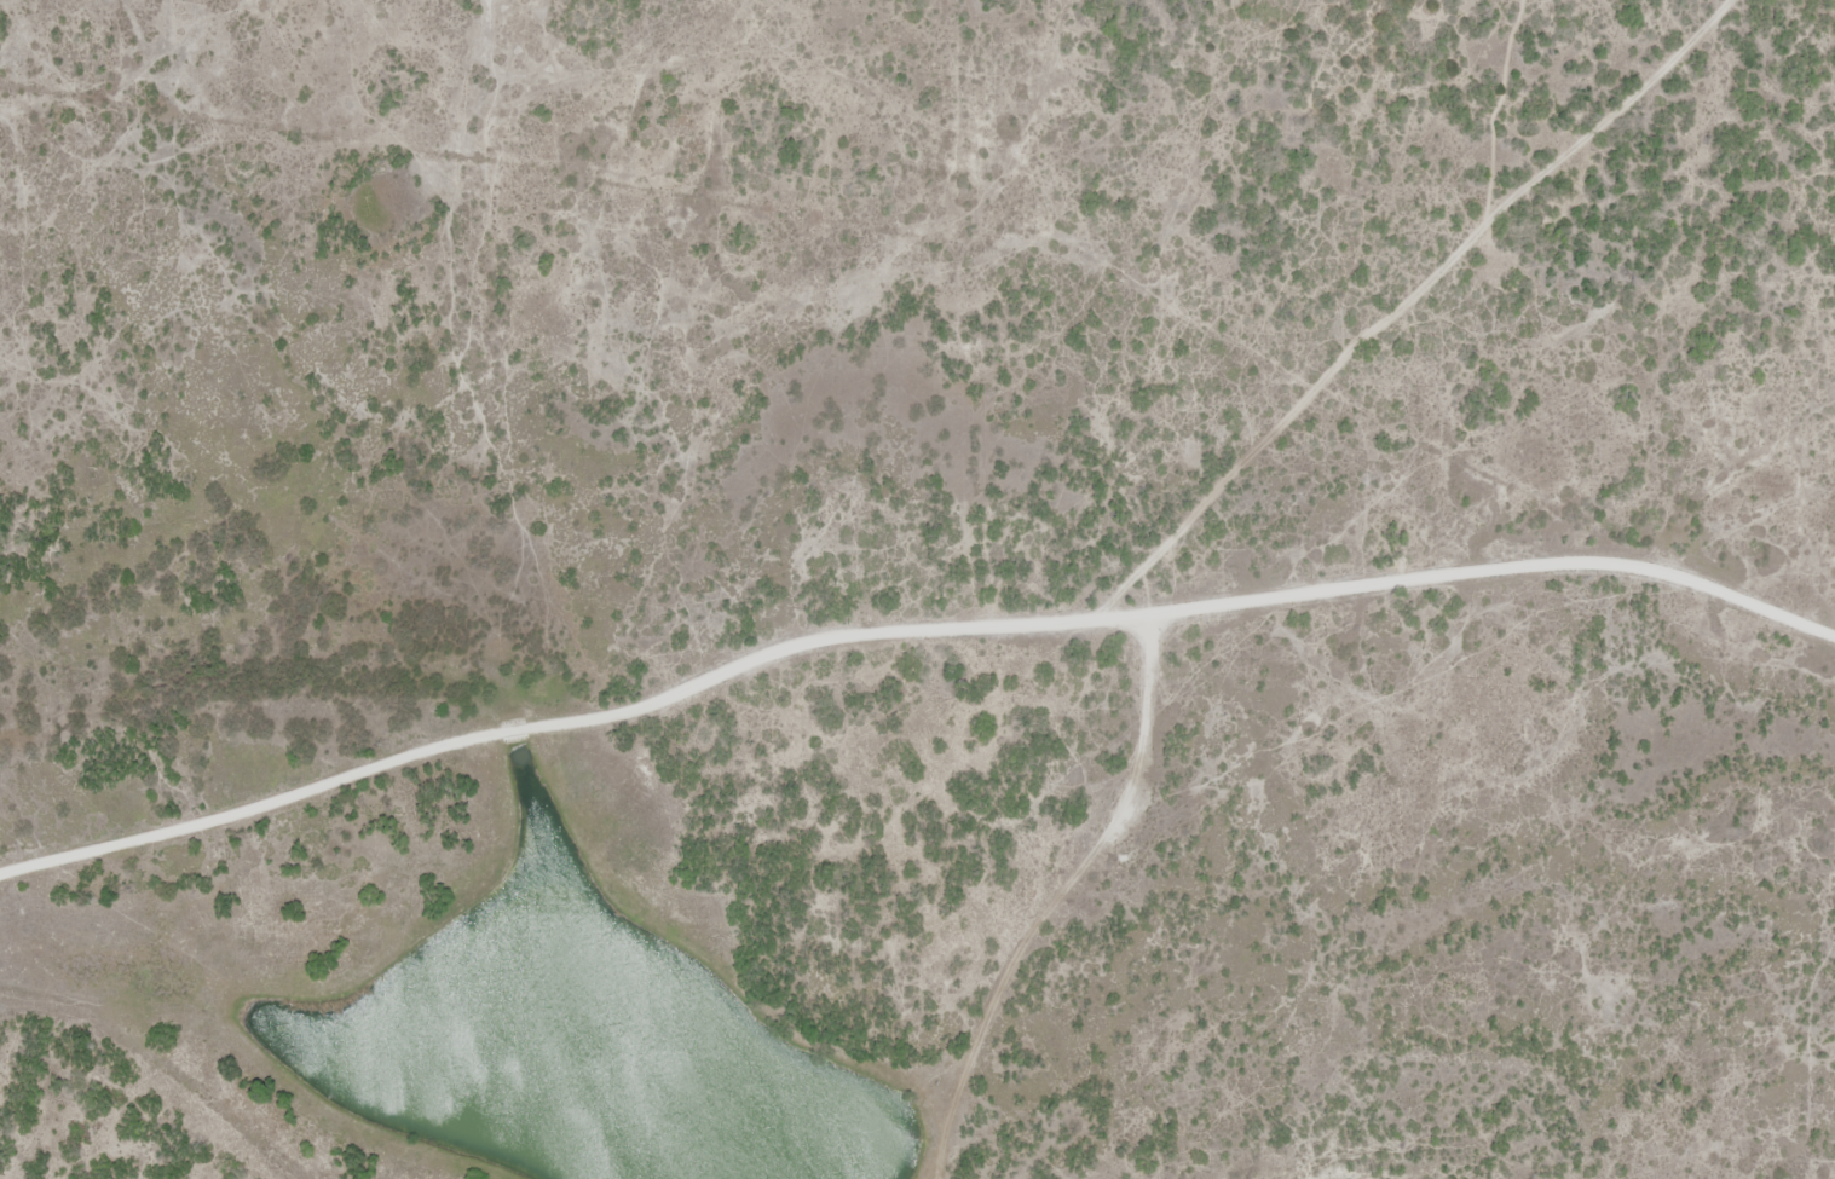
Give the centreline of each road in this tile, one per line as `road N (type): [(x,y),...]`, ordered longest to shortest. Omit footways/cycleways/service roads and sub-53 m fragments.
road 1 (residential): [(0,894),(492,744),(688,698),(769,645),(1162,609),(1185,628),(1637,593),(1834,546)]
road 2 (residential): [(1162,609),(1181,534),(1227,464),(1393,337),(1739,0)]

